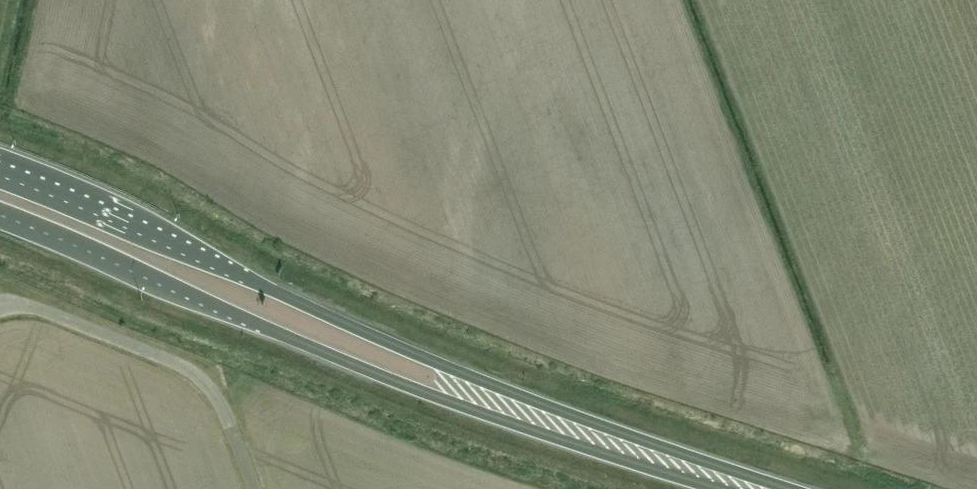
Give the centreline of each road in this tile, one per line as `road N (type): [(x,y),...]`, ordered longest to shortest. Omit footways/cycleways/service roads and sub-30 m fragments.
road 1 (trunk): [(792,488),(434,363),(0,169)]
road 2 (trunk): [(0,208),(419,391),(723,488)]

